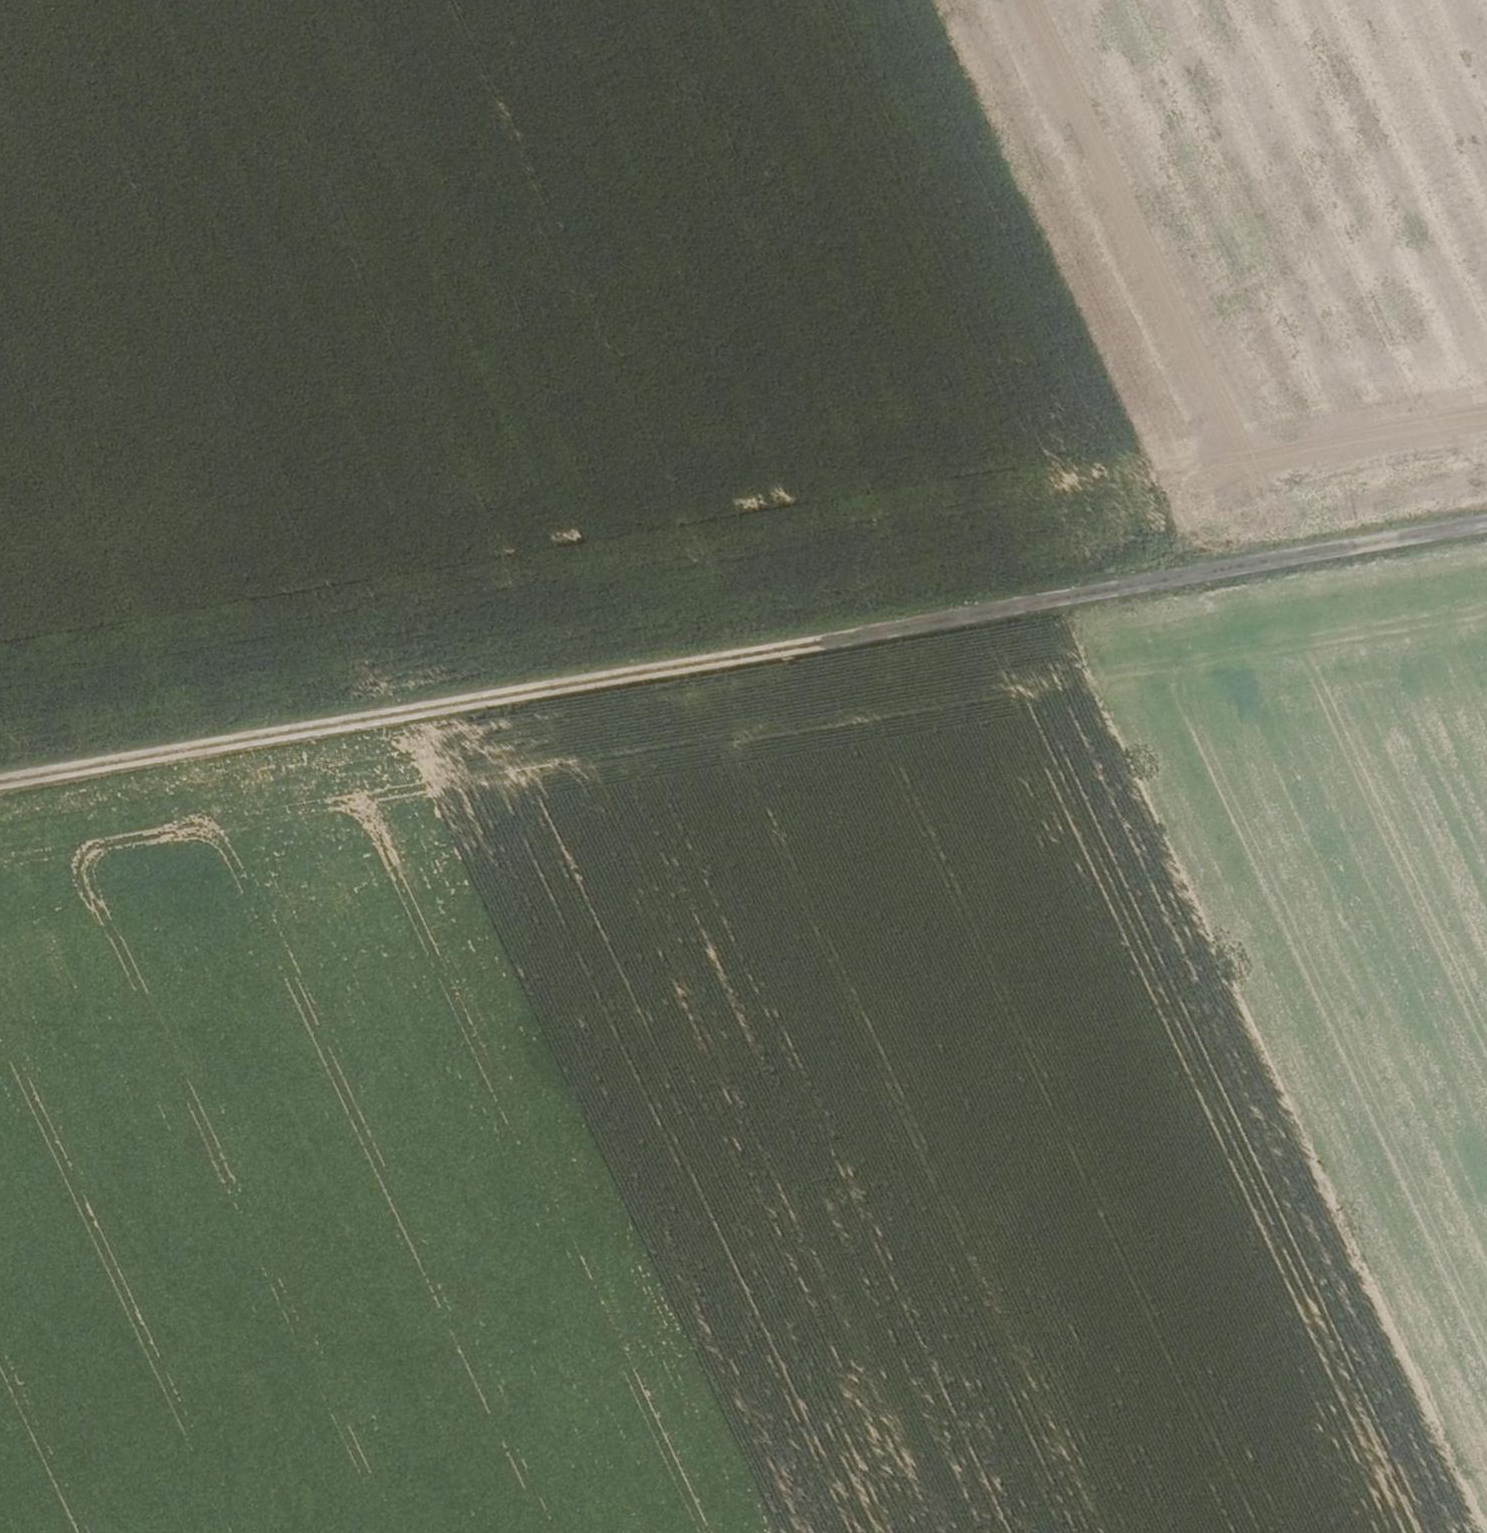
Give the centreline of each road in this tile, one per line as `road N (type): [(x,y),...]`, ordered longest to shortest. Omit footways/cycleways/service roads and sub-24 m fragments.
road 1 (track): [(1486,525),(0,782)]

